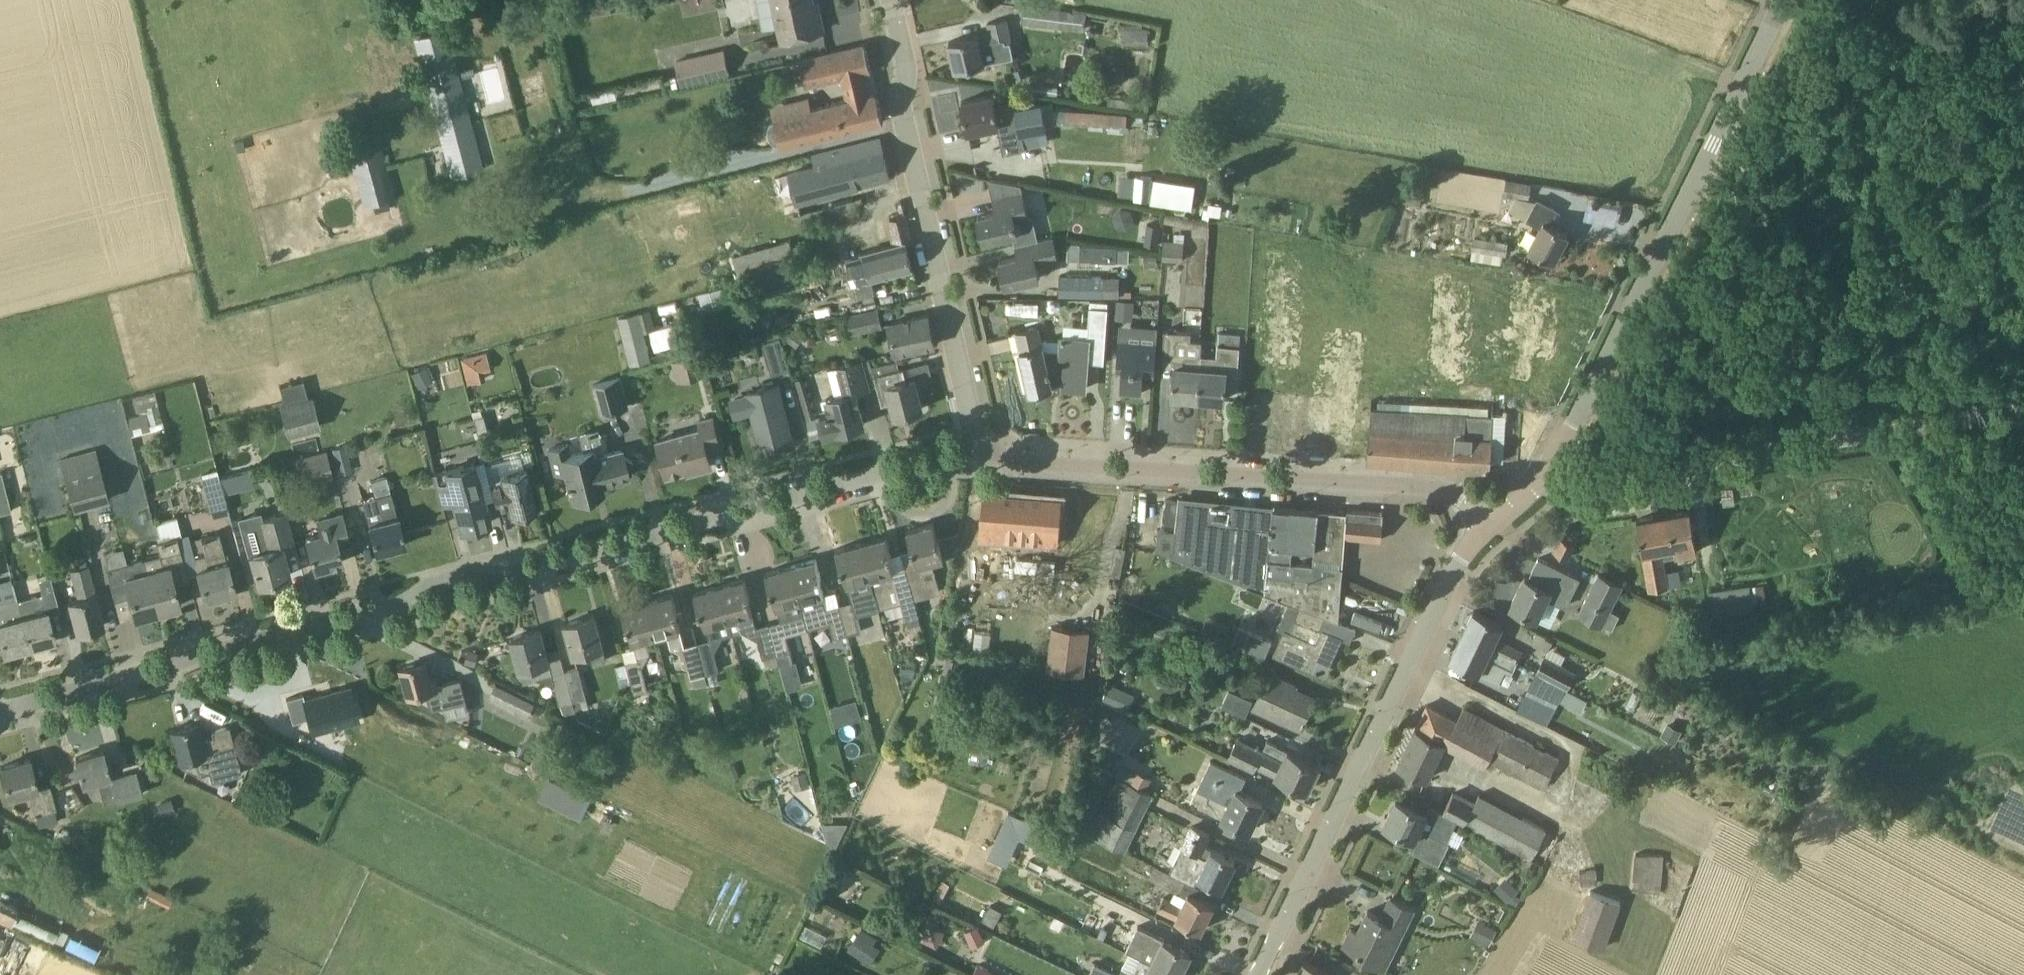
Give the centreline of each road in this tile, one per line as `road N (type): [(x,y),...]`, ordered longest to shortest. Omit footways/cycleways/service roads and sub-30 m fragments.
road 1 (residential): [(0,724),(978,445)]
road 2 (residential): [(1551,483),(1785,0)]
road 3 (residential): [(1486,531),(1457,497),(1417,487),(999,458),(978,445)]
road 4 (residential): [(1258,974),(1460,562),(1486,531)]
road 5 (unclassified): [(1551,483),(1665,478),(2009,412)]
road 6 (residential): [(978,445),(901,104),(906,63),(891,0)]

